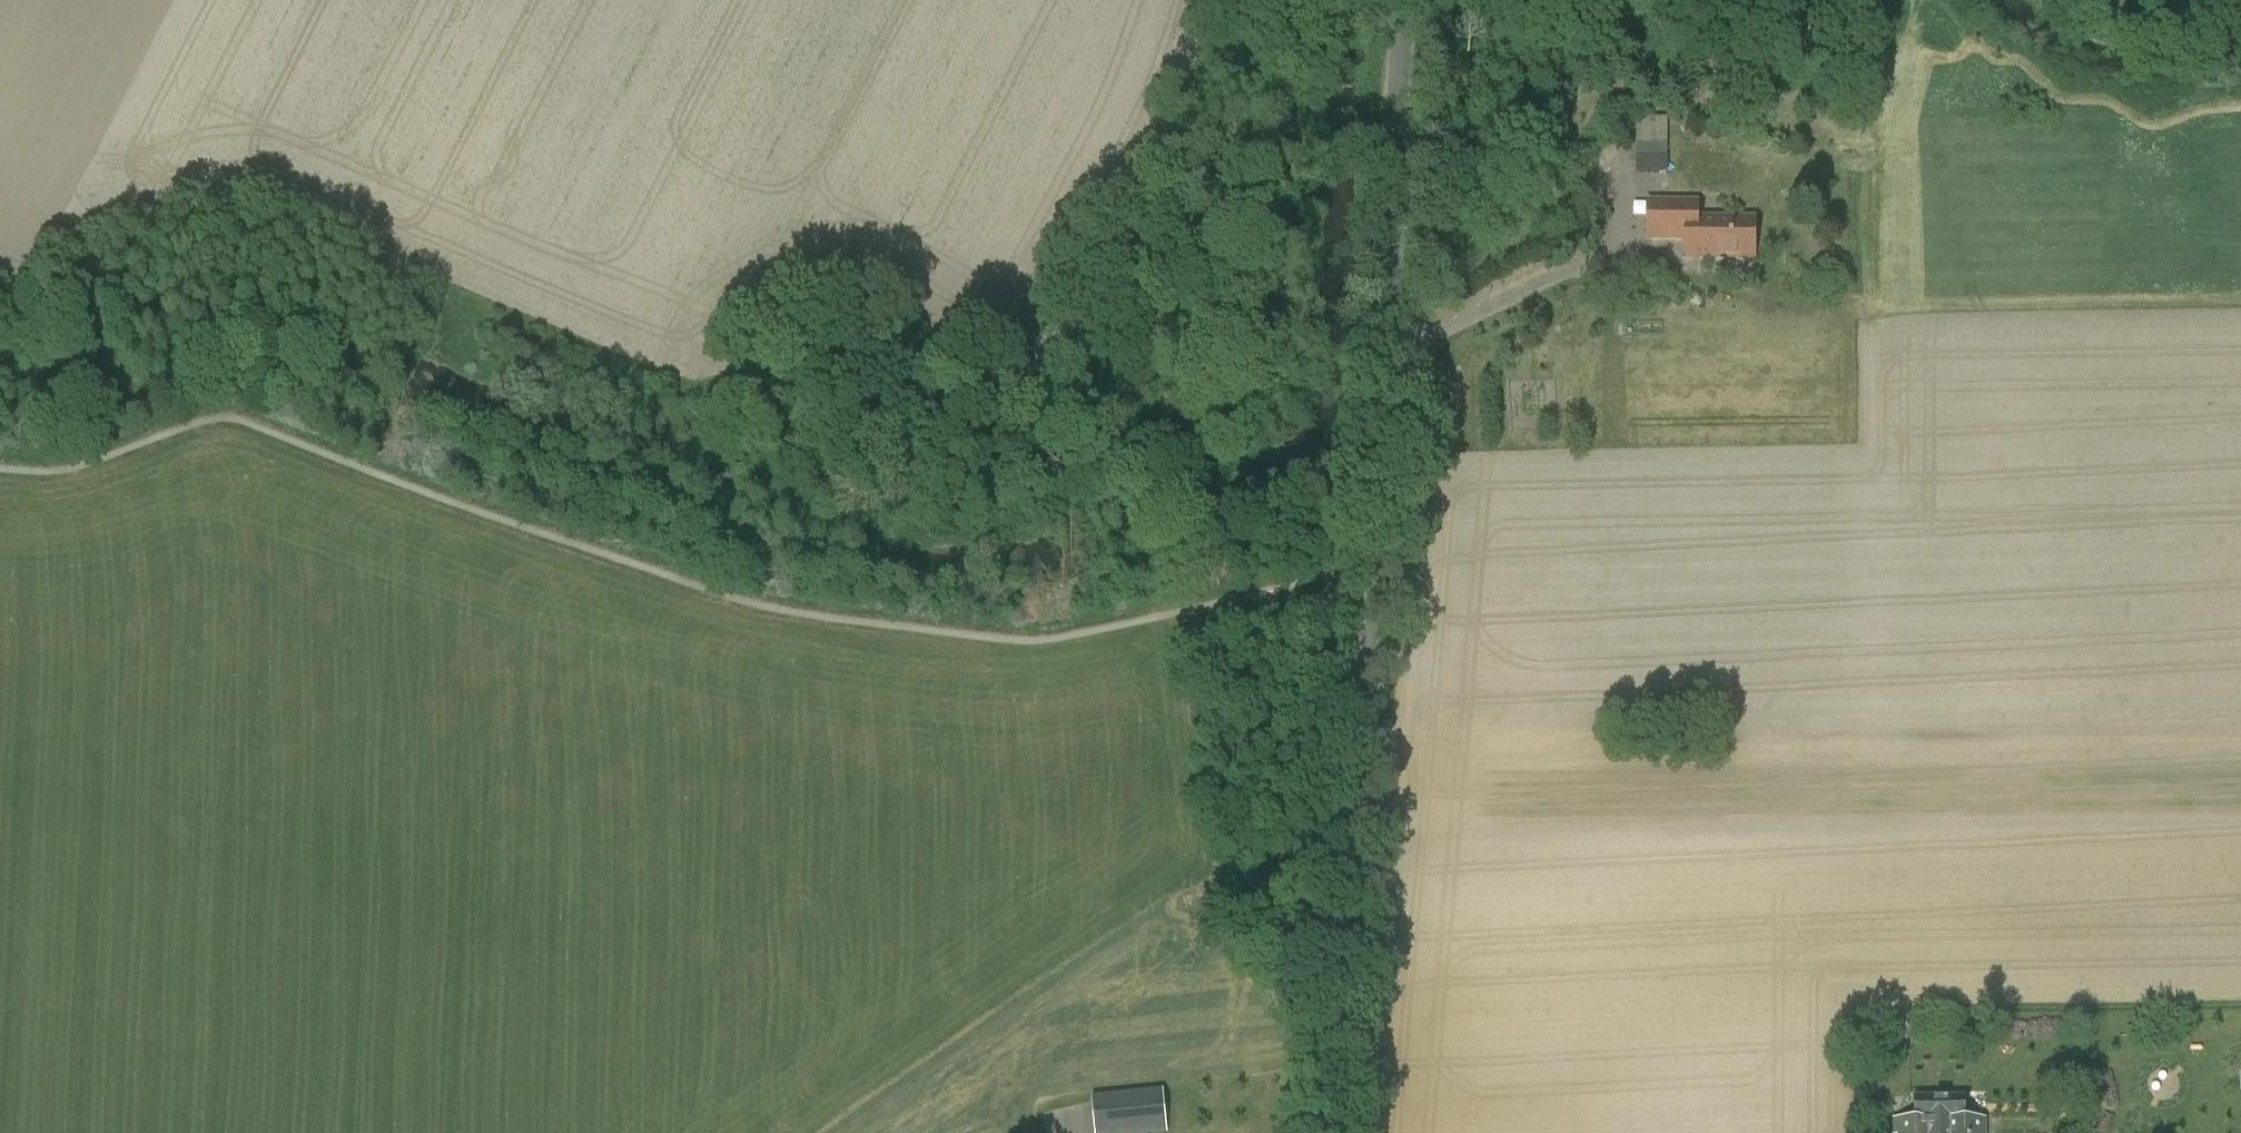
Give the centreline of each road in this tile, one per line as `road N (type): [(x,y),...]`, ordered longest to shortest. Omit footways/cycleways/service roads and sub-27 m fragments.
road 1 (unclassified): [(1324,1132),(1375,566),(1408,0)]

